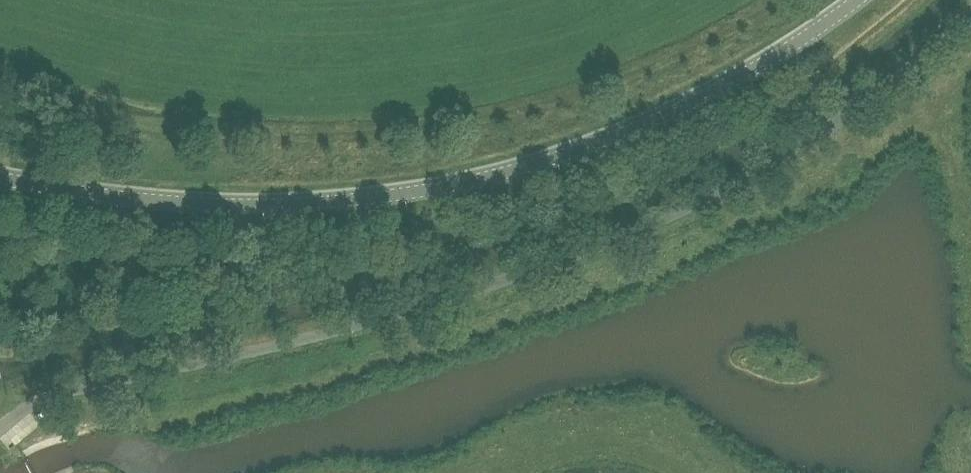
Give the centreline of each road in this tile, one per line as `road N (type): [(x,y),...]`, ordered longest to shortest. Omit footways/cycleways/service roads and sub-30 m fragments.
road 1 (unclassified): [(0,428),(59,394),(401,311),(632,231),(778,158),(970,14)]
road 2 (tertiary): [(0,177),(231,204),(342,200),(456,183),(554,157),(673,111),(856,0)]

